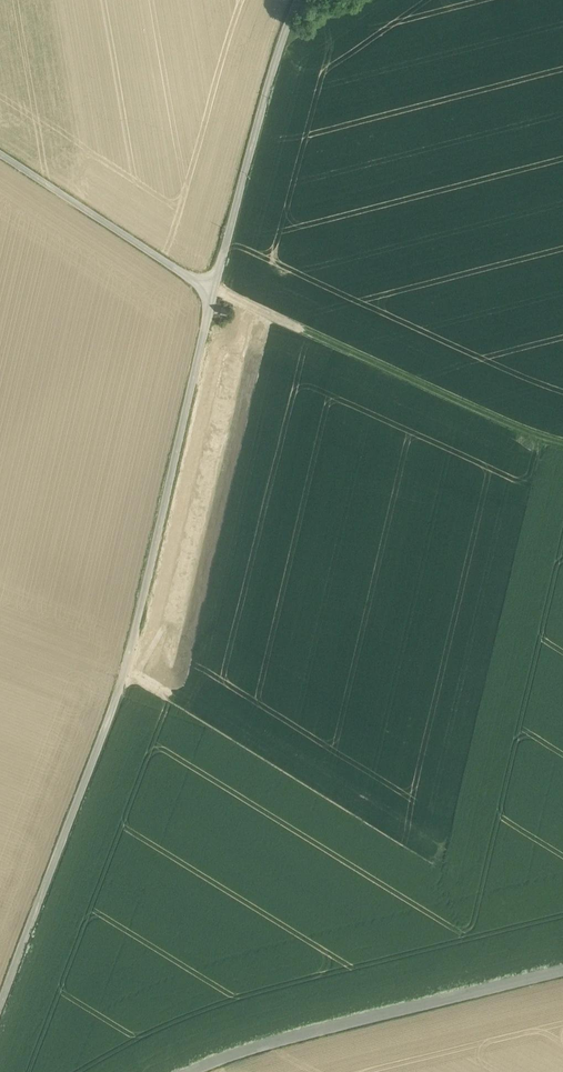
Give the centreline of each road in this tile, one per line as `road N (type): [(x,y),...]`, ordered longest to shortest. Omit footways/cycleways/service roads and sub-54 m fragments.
road 1 (unclassified): [(300,0),(213,291),(123,679),(0,1009)]
road 2 (track): [(0,152),(213,291),(562,444)]
road 3 (tertiary): [(188,1071),(273,1042),(562,969)]

